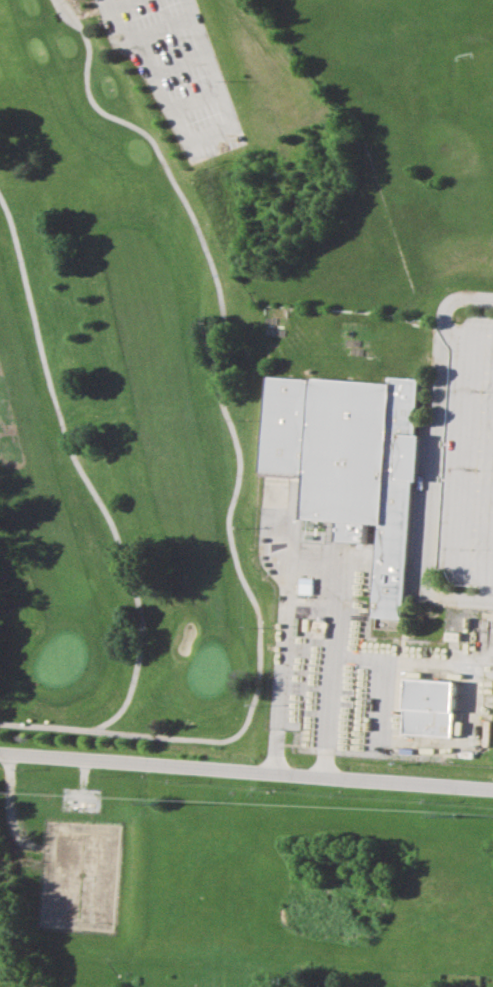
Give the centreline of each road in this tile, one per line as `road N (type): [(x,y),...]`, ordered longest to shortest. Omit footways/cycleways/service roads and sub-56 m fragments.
road 1 (residential): [(492,791),(0,749)]

